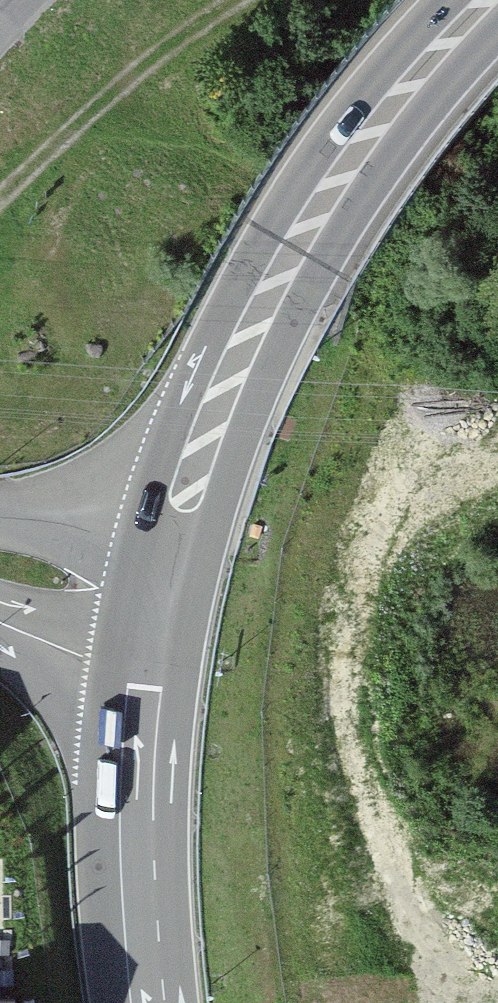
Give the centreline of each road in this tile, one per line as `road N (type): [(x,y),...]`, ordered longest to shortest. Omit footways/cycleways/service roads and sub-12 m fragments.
road 1 (trunk): [(488,0),(374,123),(304,227),(241,347),(166,566)]
road 2 (primary): [(148,670),(137,826),(150,1002)]
road 3 (track): [(0,192),(193,26),(245,0)]
road 4 (tertiary): [(166,566),(0,524)]
road 5 (tertiary): [(0,621),(86,658),(148,670)]

